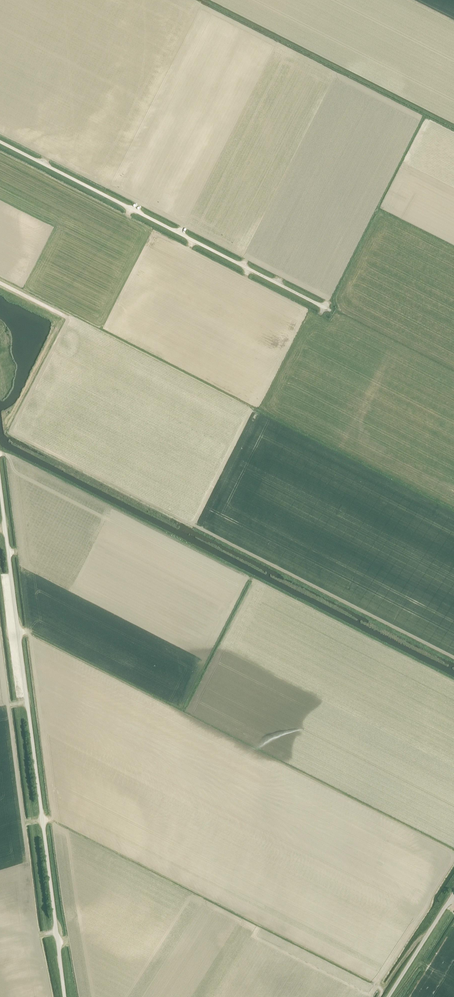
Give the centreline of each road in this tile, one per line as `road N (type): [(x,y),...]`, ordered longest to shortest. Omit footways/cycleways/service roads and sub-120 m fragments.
road 1 (unclassified): [(65,996),(0,489)]
road 2 (track): [(331,311),(0,142)]
road 3 (unclassified): [(389,996),(453,895)]

